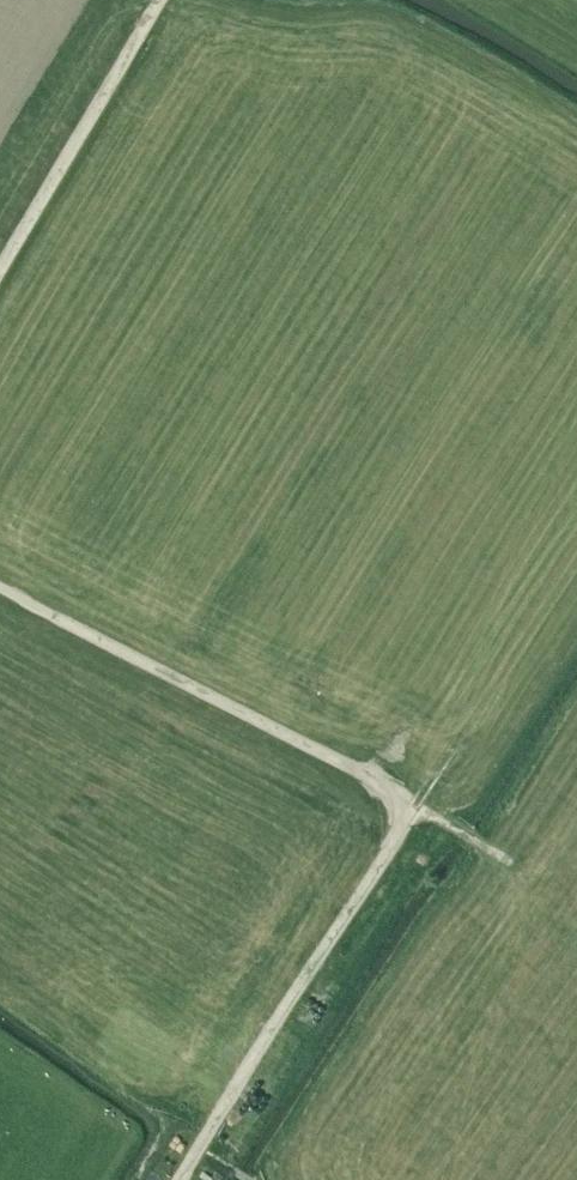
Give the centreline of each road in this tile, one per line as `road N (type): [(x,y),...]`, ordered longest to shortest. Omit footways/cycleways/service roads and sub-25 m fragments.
road 1 (track): [(177,1179),(410,807),(0,585)]
road 2 (track): [(0,276),(160,0)]

